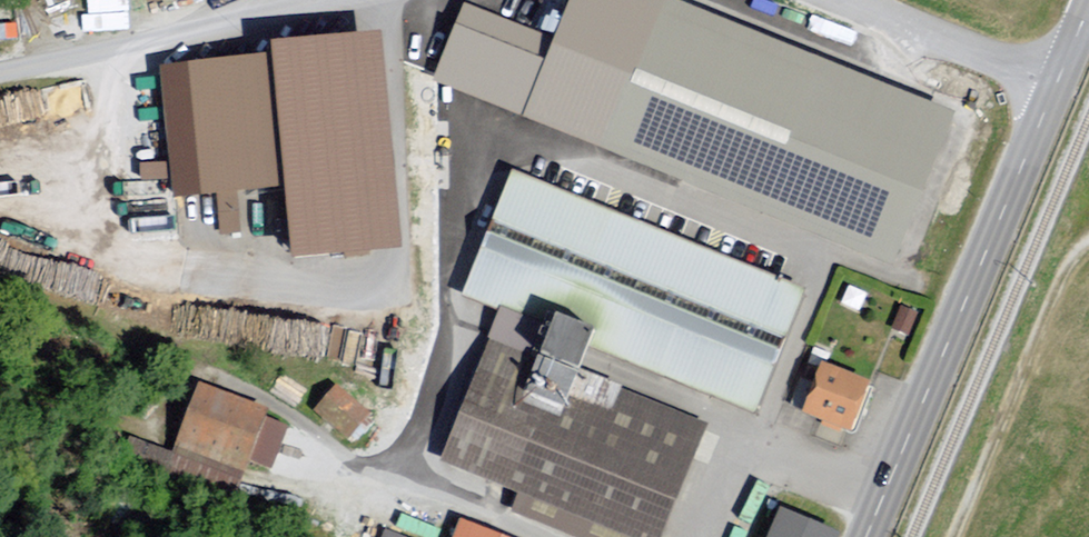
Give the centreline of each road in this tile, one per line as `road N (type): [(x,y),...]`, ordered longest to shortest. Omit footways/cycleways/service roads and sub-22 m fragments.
road 1 (secondary): [(866,536),(1057,84)]
road 2 (unclassified): [(0,74),(340,0)]
road 3 (unclassified): [(838,0),(1057,84)]

